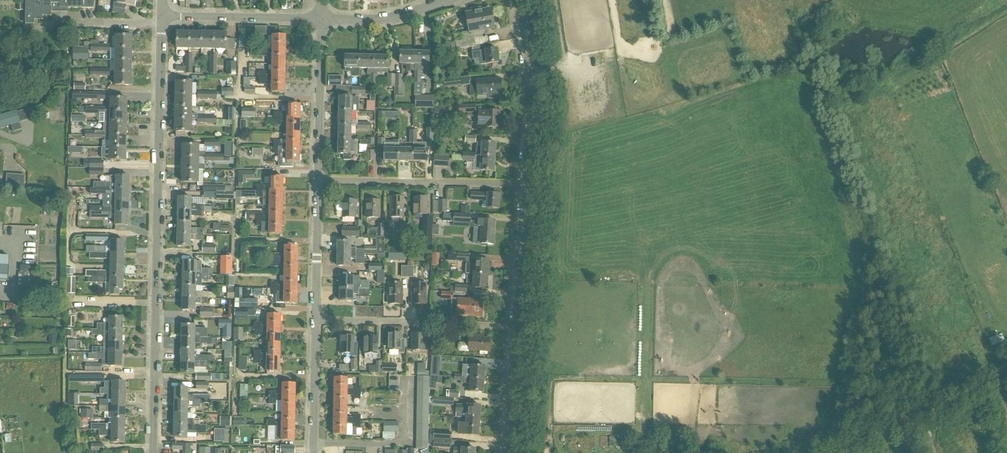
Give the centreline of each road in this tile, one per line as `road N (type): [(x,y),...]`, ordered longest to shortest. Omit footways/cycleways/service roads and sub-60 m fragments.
road 1 (residential): [(153,452),(162,17)]
road 2 (residential): [(527,185),(318,181)]
road 3 (residential): [(527,185),(532,90),(518,0)]
road 4 (track): [(839,452),(1003,365)]
road 5 (residential): [(313,443),(407,446),(408,375)]
road 6 (residential): [(318,181),(321,18)]
road 7 (residential): [(321,18),(162,17)]
road 8 (residential): [(517,328),(527,185)]
road 9 (residential): [(316,320),(318,181)]
road 10 (residential): [(449,0),(388,18),(321,18)]
road 11 (residential): [(509,452),(517,328)]
road 12 (residential): [(313,443),(316,320)]

